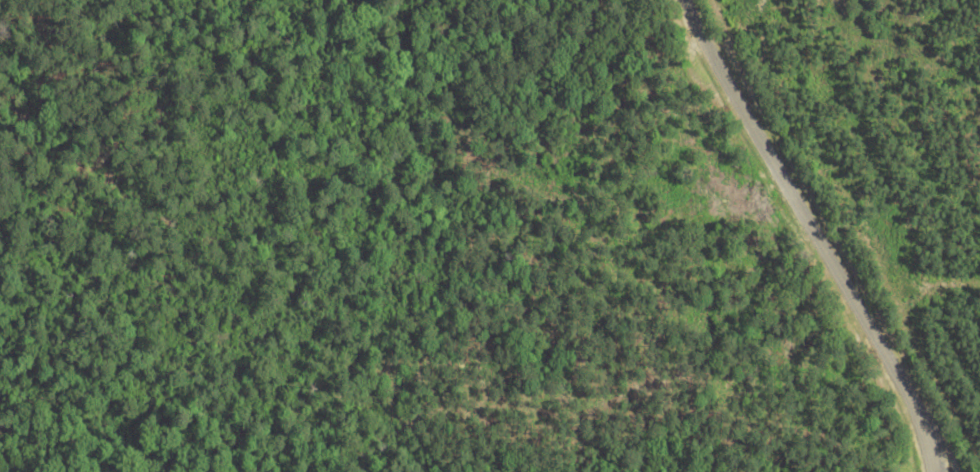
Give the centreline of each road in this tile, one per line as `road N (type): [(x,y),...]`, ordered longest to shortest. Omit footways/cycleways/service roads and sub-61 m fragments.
road 1 (residential): [(953,471),(718,66),(689,0)]

